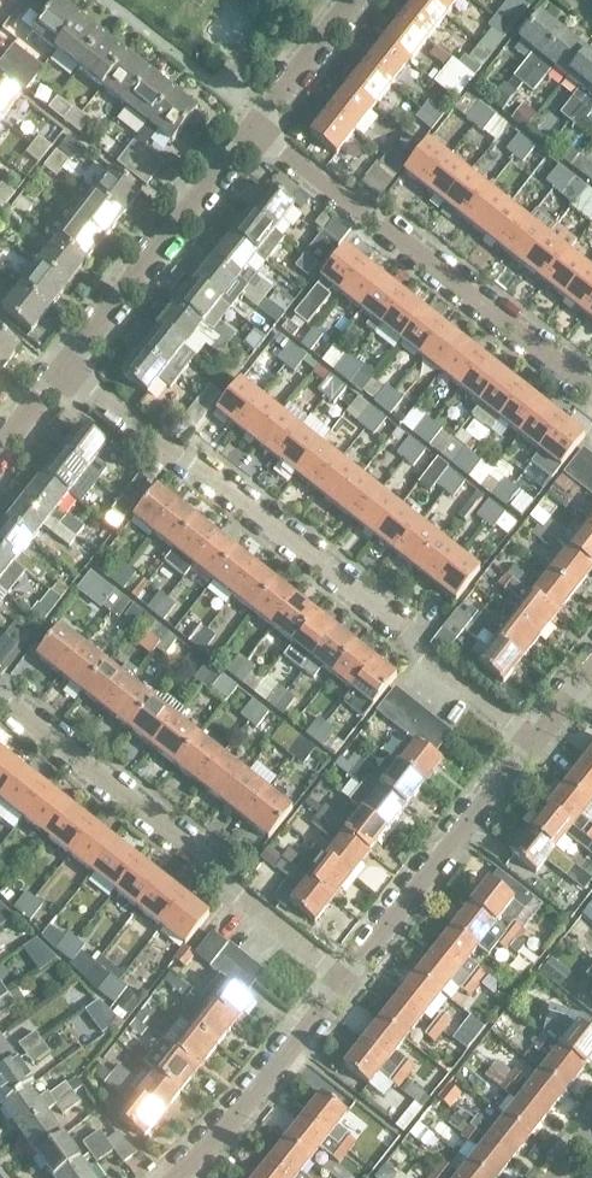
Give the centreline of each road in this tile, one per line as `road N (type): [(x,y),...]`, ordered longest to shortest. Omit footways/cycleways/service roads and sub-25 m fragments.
road 1 (residential): [(536,745),(67,376)]
road 2 (residential): [(346,984),(0,707)]
road 3 (residential): [(591,401),(261,132)]
road 4 (residential): [(67,376),(261,132)]
road 5 (residential): [(346,984),(536,745)]
road 6 (residential): [(176,1177),(221,1138),(346,984)]
road 7 (residential): [(261,132),(367,0)]

